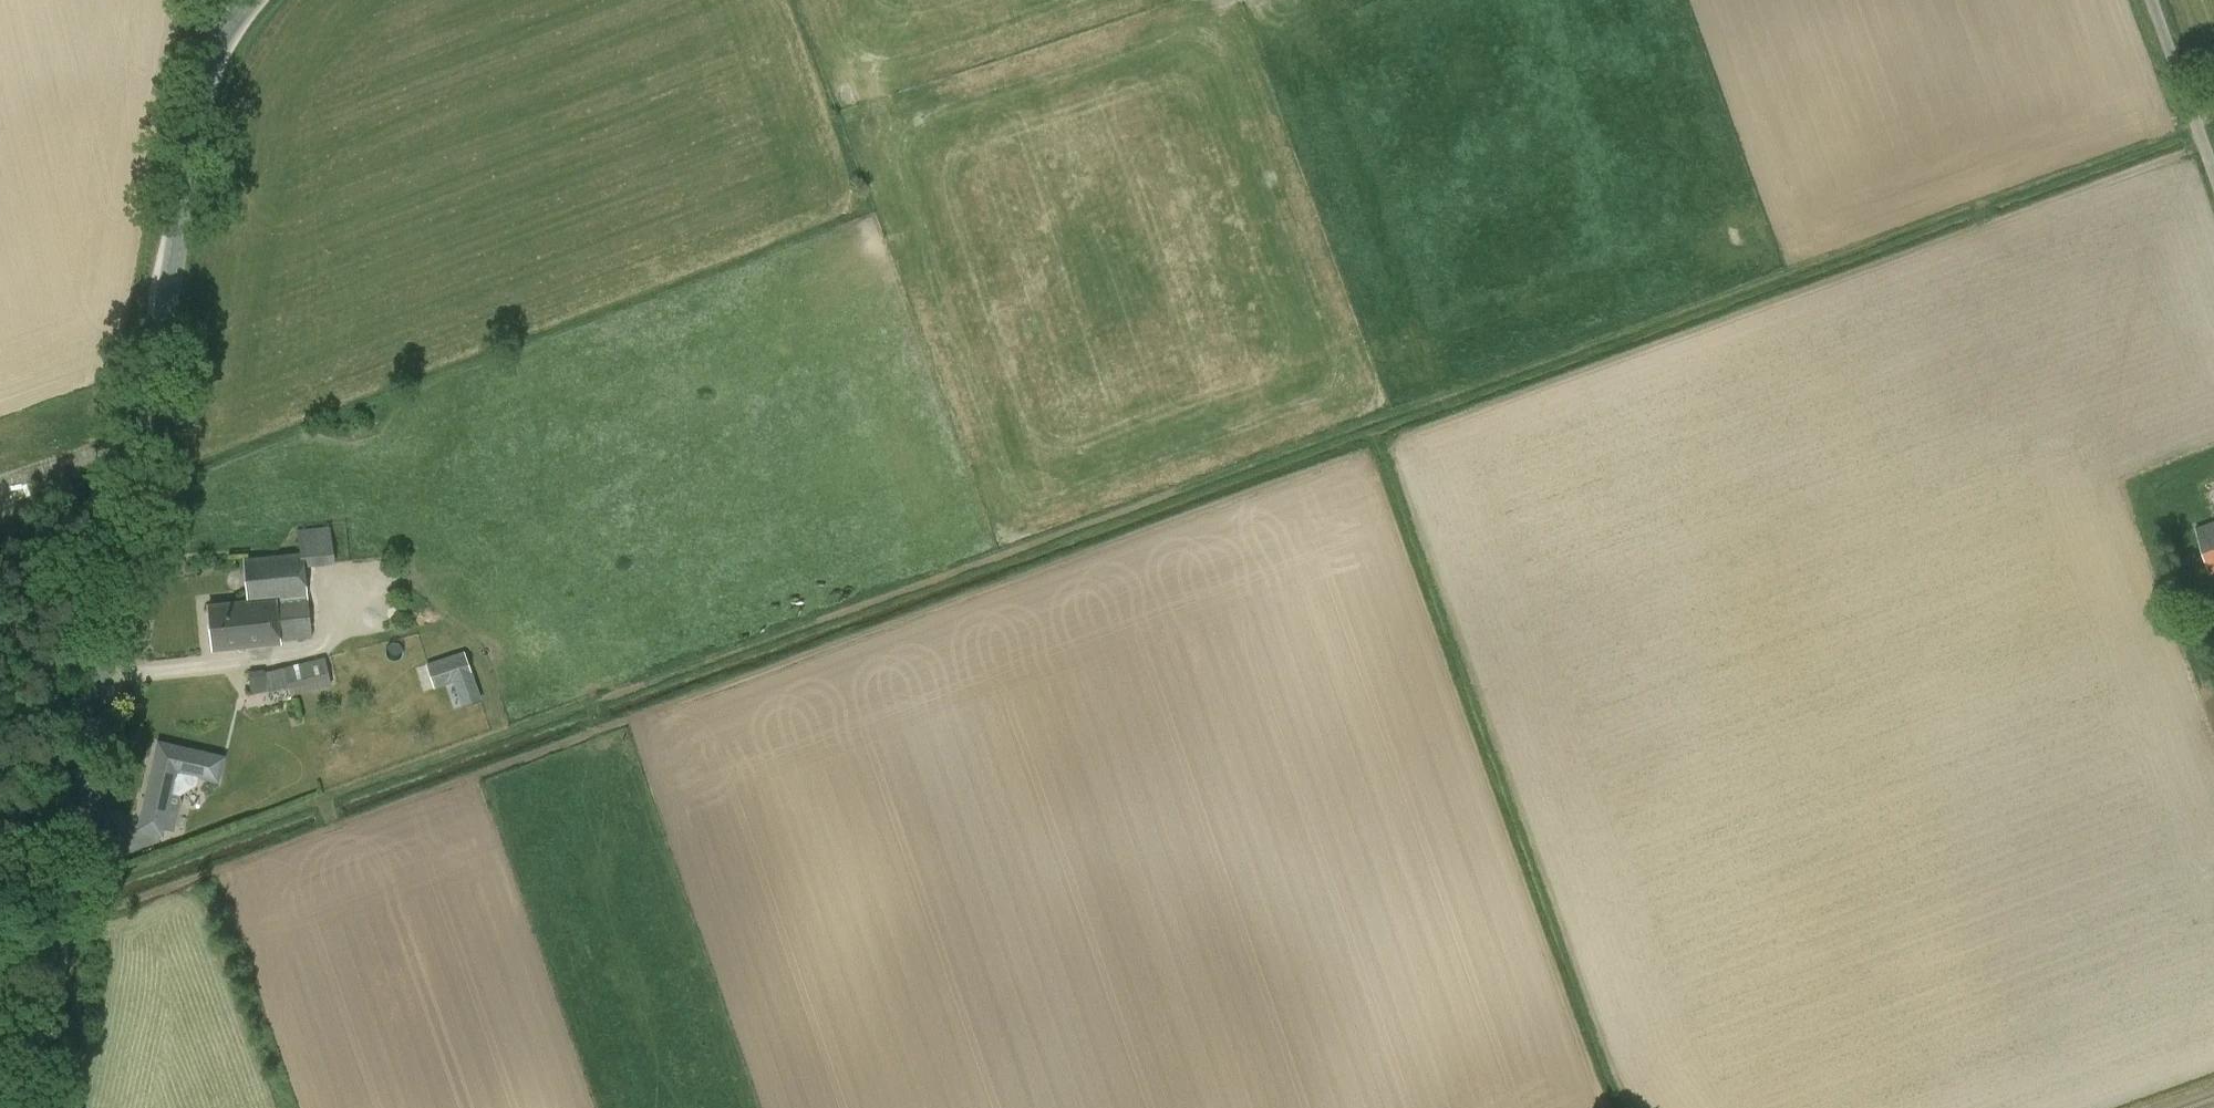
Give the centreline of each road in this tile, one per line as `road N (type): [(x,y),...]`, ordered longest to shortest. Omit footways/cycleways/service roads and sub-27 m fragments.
road 1 (unclassified): [(29,1107),(211,99),(238,35),(264,0)]
road 2 (unclassified): [(2213,173),(2152,0)]

